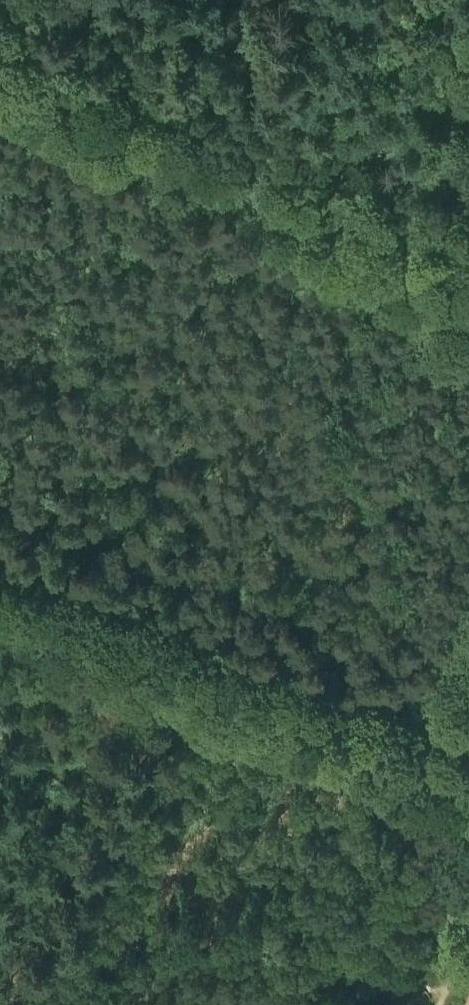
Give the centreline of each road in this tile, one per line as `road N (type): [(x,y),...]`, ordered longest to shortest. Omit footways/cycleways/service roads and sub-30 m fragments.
road 1 (track): [(0,580),(468,766)]

